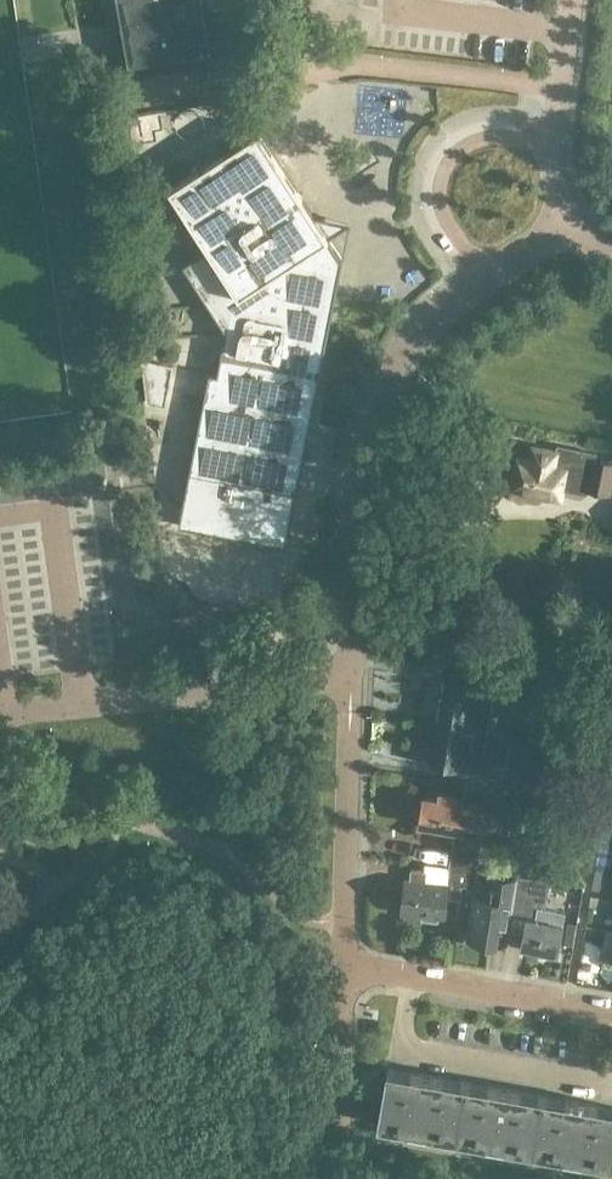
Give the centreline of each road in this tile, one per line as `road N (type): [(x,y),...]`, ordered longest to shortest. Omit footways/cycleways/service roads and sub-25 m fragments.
road 1 (residential): [(351,680),(359,458),(377,394),(402,345),(438,306),(573,223)]
road 2 (residential): [(0,709),(351,680)]
road 3 (residential): [(342,963),(351,680)]
road 4 (residential): [(611,1011),(342,963)]
road 5 (residential): [(573,223),(549,145),(564,0)]
road 6 (residential): [(342,1178),(342,963)]
road 7 (residential): [(0,945),(99,865)]

